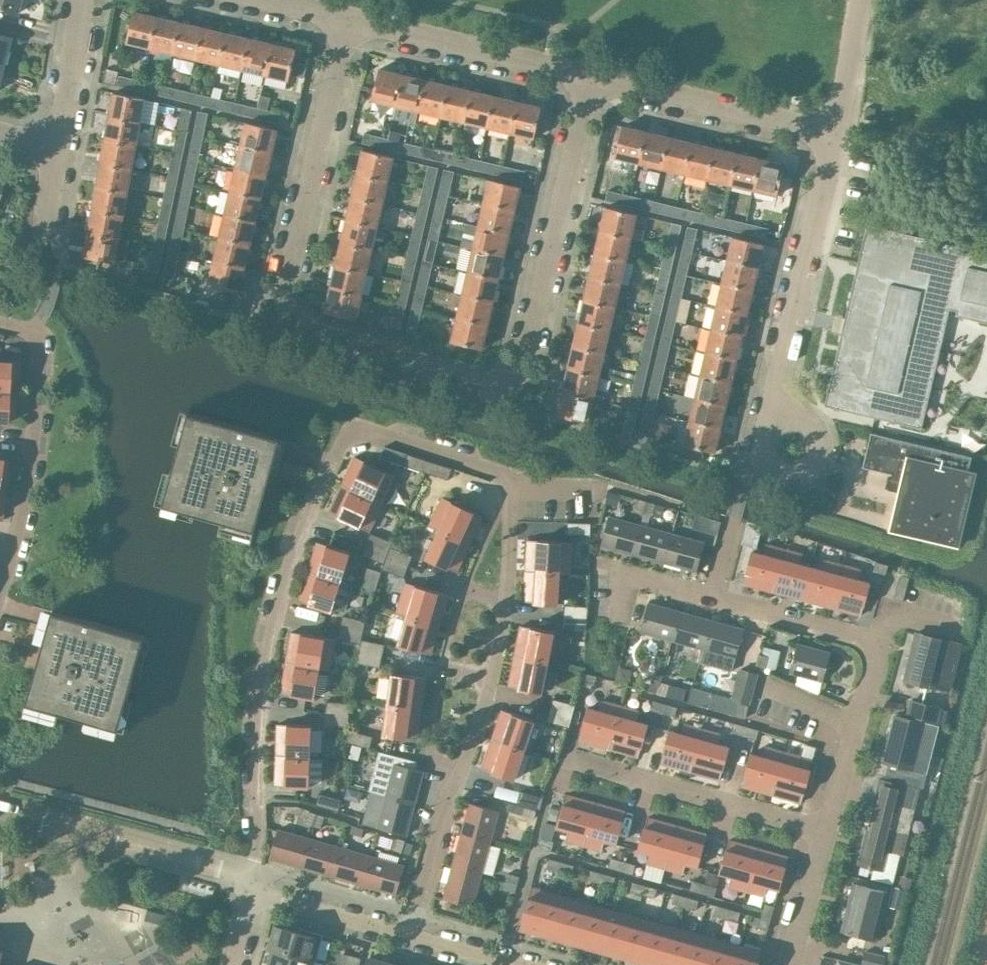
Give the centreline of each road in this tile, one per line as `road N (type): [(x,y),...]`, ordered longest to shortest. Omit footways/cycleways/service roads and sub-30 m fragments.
road 1 (residential): [(410,937),(440,816),(491,679),(506,603),(511,492),(497,472),(370,429),(341,444),(283,588),(262,704),(259,837),(249,881)]
road 2 (residential): [(347,19),(284,295),(286,312),(305,331),(478,384),(505,385),(525,361),(593,76)]
road 3 (residential): [(874,645),(622,573),(620,619)]
road 4 (residential): [(0,325),(31,335),(37,355),(28,482),(0,591)]
road 5 (residential): [(772,411),(837,132)]
road 6 (residential): [(828,831),(566,759)]
road 7 (residential): [(249,881),(0,809)]
road 8 (residential): [(593,76),(347,19)]
road 9 (residential): [(837,132),(593,76)]
road 10 (residential): [(874,645),(879,667),(859,707),(828,831)]
road 11 (residential): [(252,891),(410,937)]
road 12 (residential): [(58,151),(86,0)]
road 13 (residential): [(772,411),(809,423),(818,458),(794,476),(770,468),(763,454)]
road 14 (residential): [(828,831),(791,964)]
road 15 (residential): [(837,132),(861,0)]

